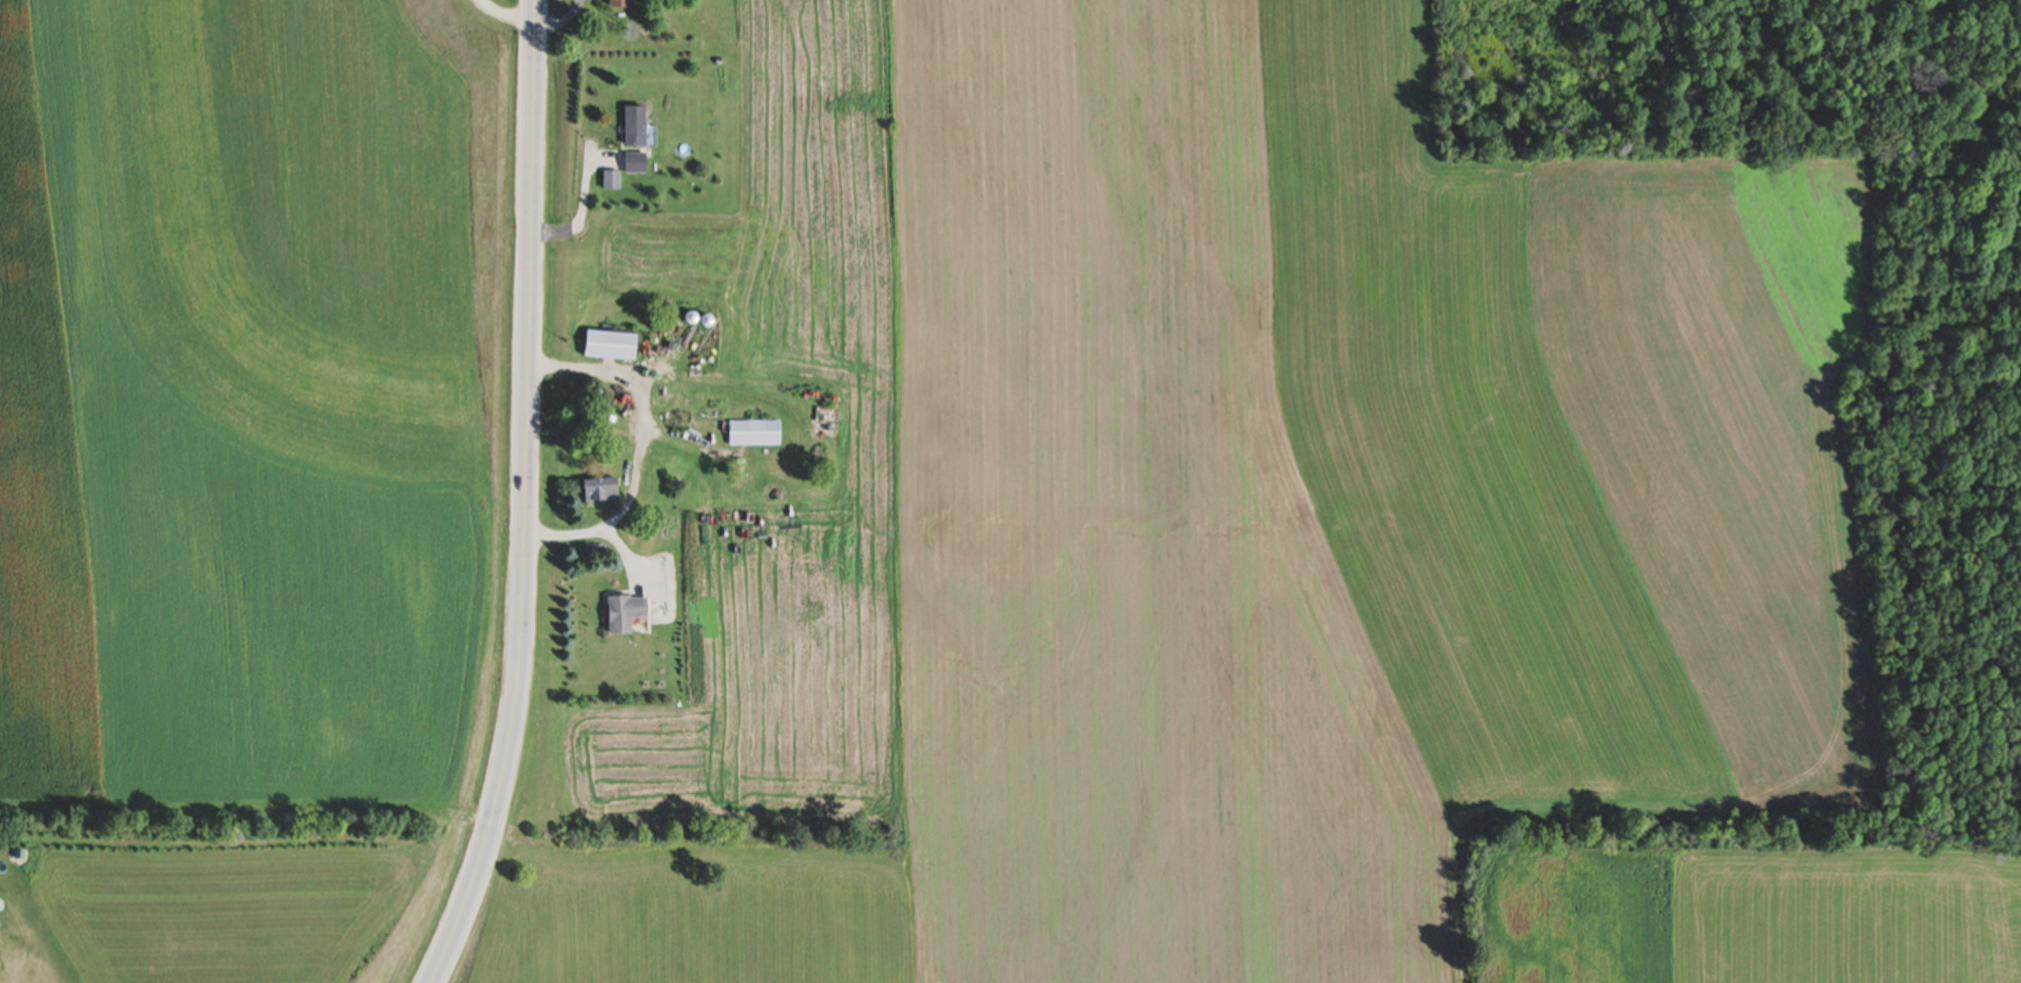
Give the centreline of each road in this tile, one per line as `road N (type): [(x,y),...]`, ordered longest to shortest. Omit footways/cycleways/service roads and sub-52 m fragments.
road 1 (secondary): [(536,0),(516,718),(480,871),(434,982)]

